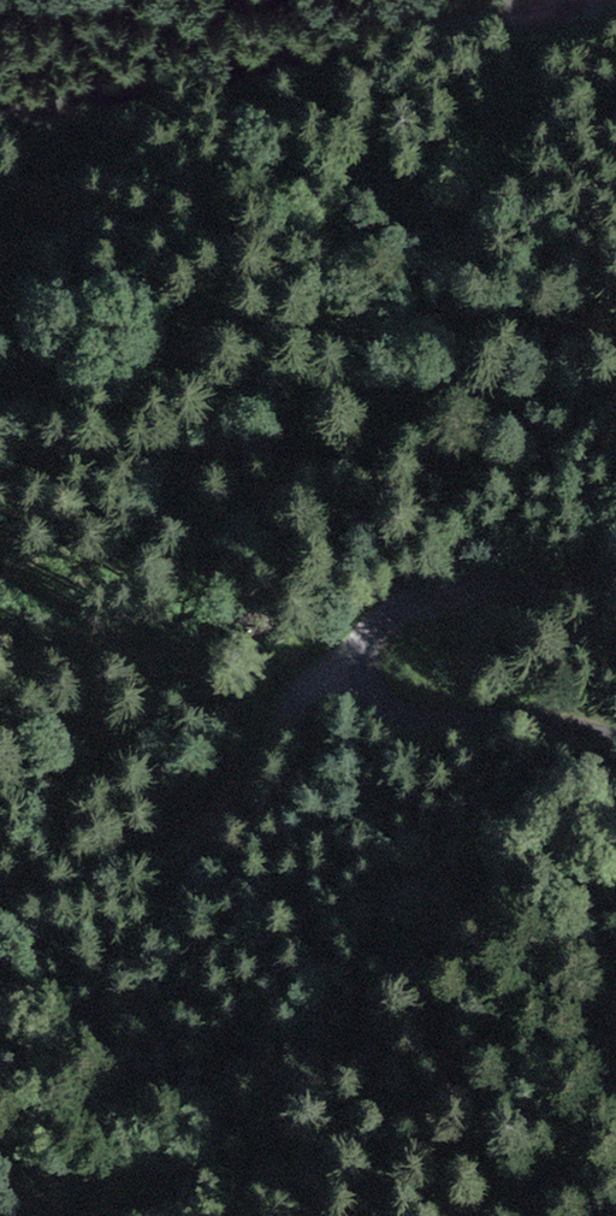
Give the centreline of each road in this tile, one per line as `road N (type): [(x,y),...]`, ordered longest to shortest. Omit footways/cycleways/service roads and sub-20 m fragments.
road 1 (track): [(0,115),(270,52),(615,11)]
road 2 (unclassified): [(615,581),(474,583),(416,595),(373,626),(362,659),(378,697),(401,712),(563,720),(615,734)]
road 3 (track): [(362,659),(318,681),(269,739),(235,811),(148,868),(0,909)]

